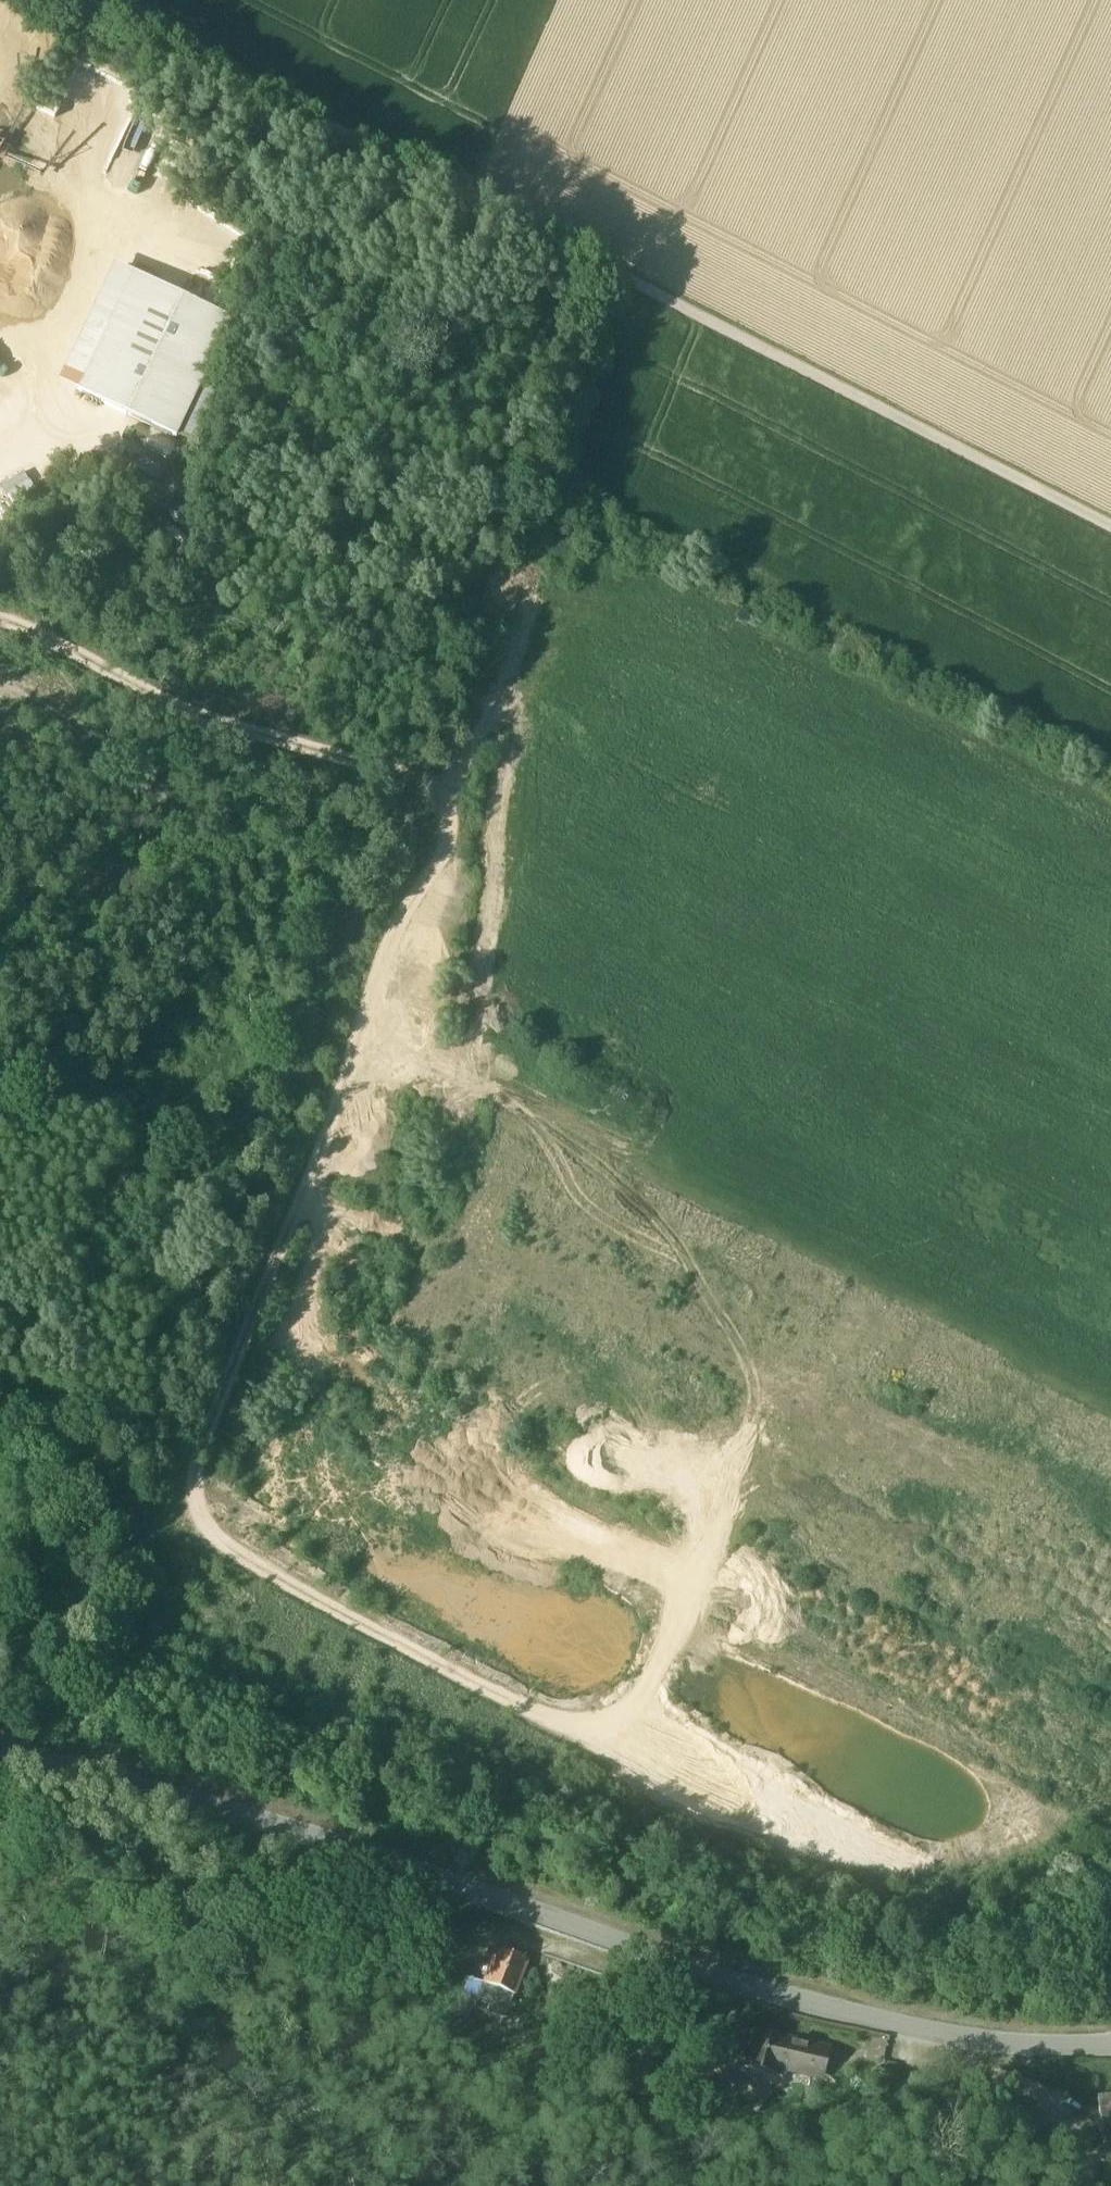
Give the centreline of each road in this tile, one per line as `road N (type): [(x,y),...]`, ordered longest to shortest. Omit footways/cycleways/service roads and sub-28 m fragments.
road 1 (track): [(69,0),(1110,525)]
road 2 (tertiary): [(1110,2049),(1013,2046),(848,2016),(649,1958),(318,1843),(0,1750)]
road 3 (track): [(0,620),(200,713),(432,795),(440,897),(383,1049),(524,1114),(602,1171)]

